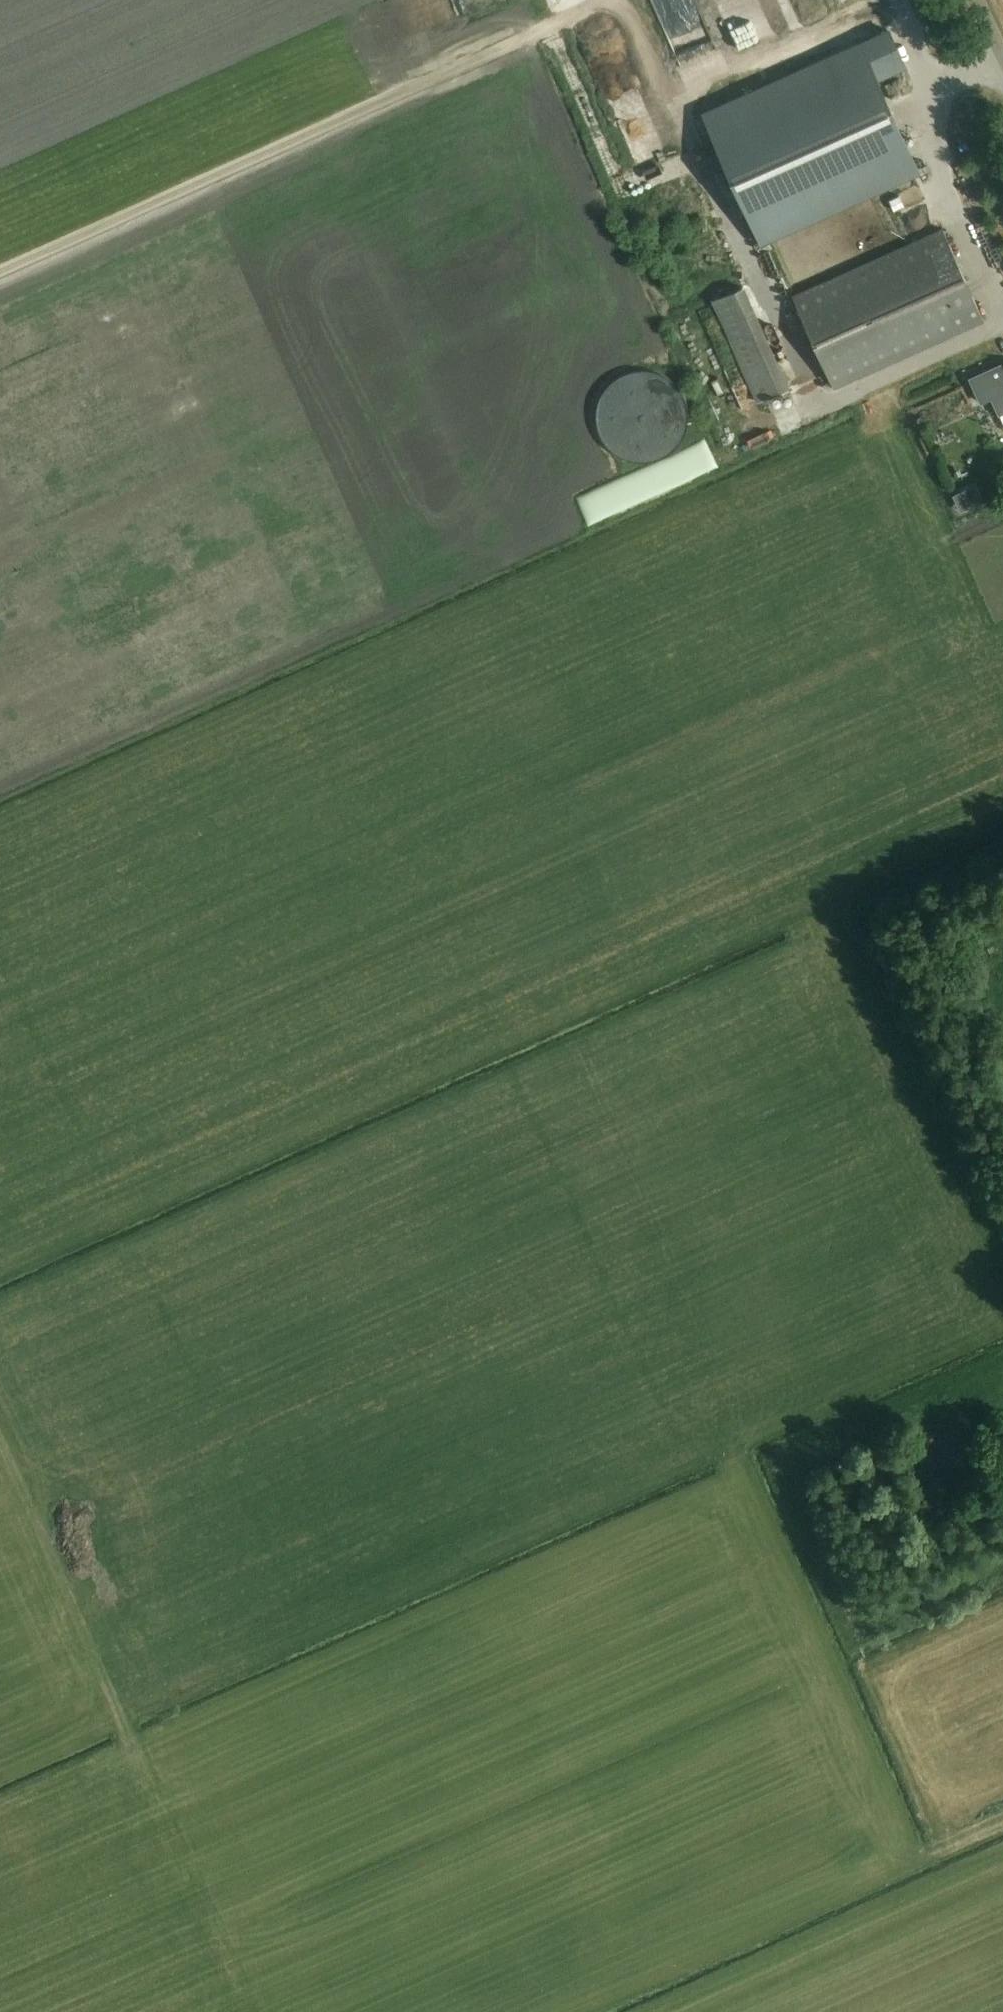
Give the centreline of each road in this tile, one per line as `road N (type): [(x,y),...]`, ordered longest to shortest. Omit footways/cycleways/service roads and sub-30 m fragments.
road 1 (track): [(603,0),(0,271)]
road 2 (track): [(0,1422),(177,1731)]

